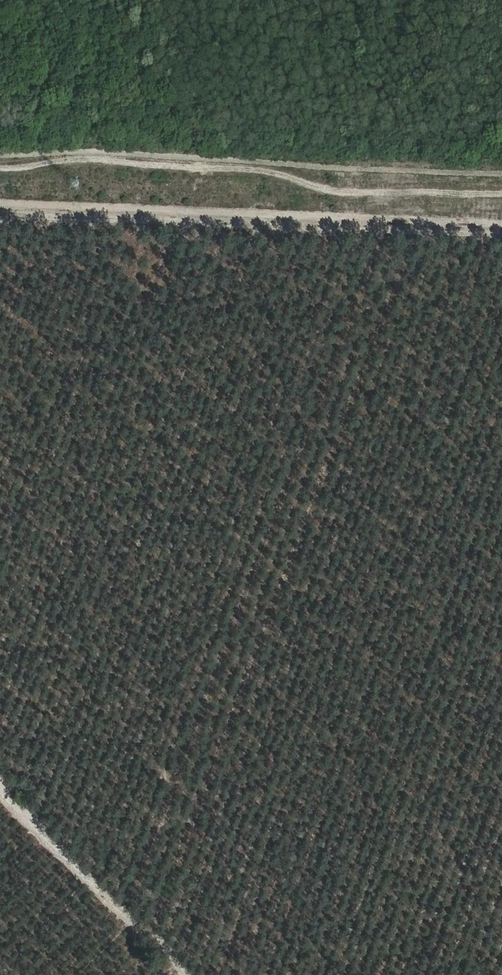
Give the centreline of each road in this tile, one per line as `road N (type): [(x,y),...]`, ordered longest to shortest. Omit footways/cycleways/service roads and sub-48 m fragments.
road 1 (track): [(501,184),(0,169)]
road 2 (track): [(0,788),(187,974)]

